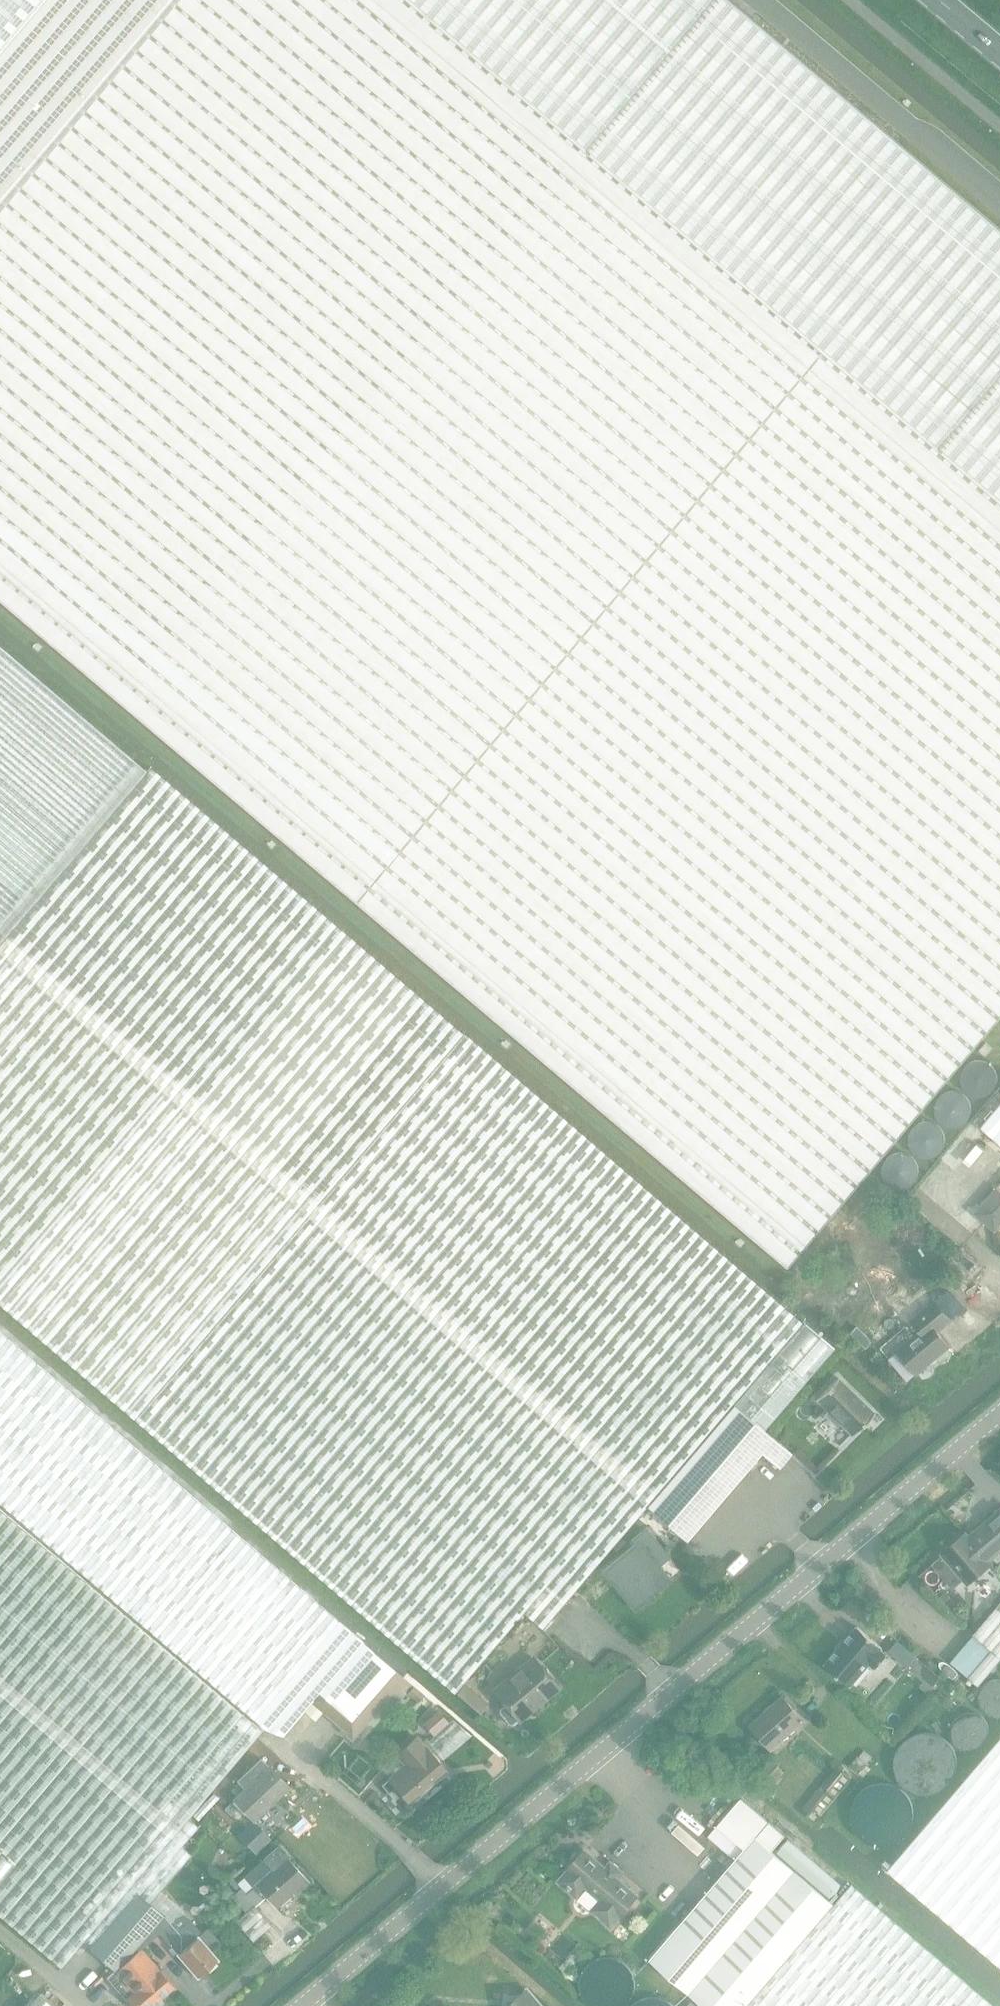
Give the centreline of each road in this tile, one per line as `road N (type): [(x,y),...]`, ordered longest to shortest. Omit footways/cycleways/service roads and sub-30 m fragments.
road 1 (unclassified): [(999,1417),(307,2005)]

